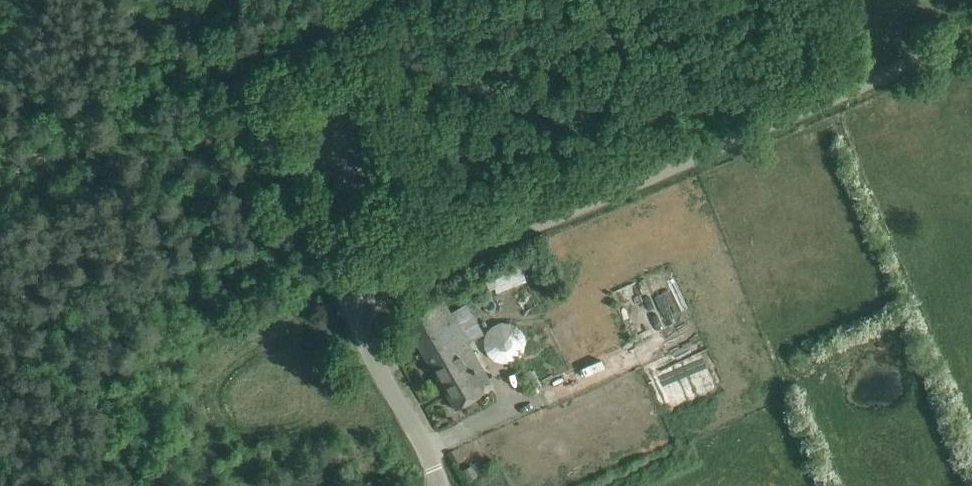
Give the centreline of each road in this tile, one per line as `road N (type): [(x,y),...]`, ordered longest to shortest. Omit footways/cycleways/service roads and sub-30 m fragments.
road 1 (unclassified): [(441,485),(365,339),(364,317),(377,298),(464,253),(971,35)]
road 2 (track): [(362,329),(219,69)]

